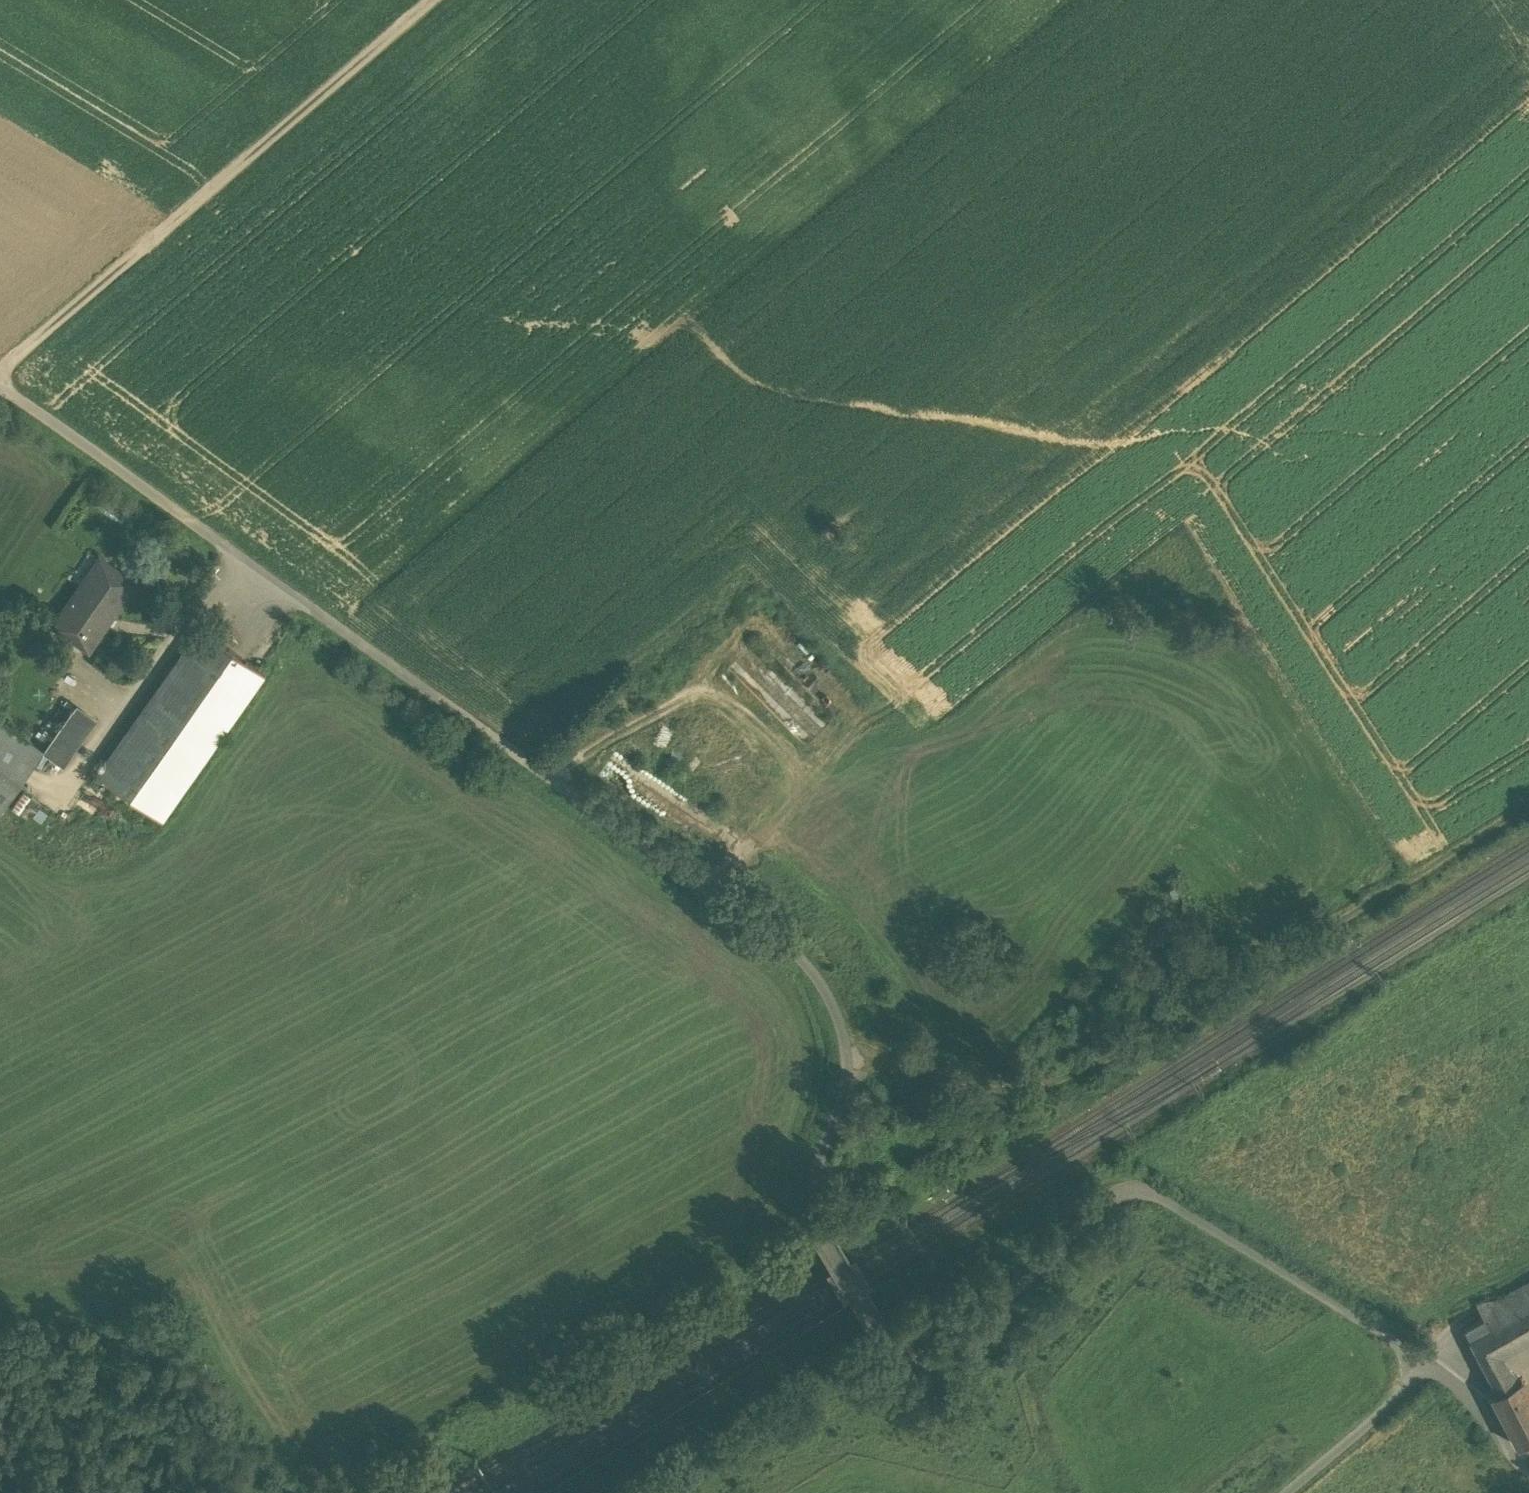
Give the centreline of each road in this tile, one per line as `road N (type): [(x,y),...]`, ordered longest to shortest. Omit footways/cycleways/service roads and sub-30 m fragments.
road 1 (track): [(1521,1464),(1435,1370),(1141,1189),(1115,1190),(958,1335),(906,1341),(871,1310),(819,1210),(819,1186),(855,1073)]
road 2 (track): [(855,1073),(1047,1082),(1125,1057),(1528,804)]
road 3 (track): [(855,1073),(819,977),(784,946),(321,618)]
road 4 (track): [(439,0),(0,382)]
road 5 (track): [(1287,1492),(1435,1370)]

